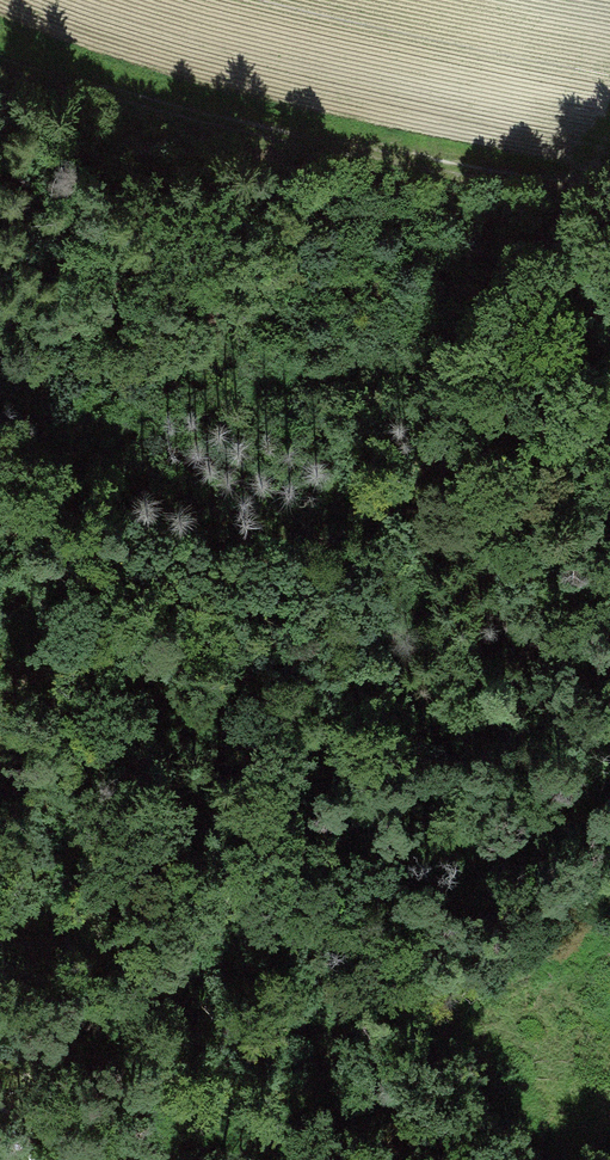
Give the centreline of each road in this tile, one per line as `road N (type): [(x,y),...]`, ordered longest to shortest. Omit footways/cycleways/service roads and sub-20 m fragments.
road 1 (track): [(589,188),(521,244),(455,357),(397,614),(351,977),(307,1159)]
road 2 (track): [(609,179),(589,188),(341,165),(116,110),(0,56)]
road 3 (track): [(353,963),(504,1038)]

